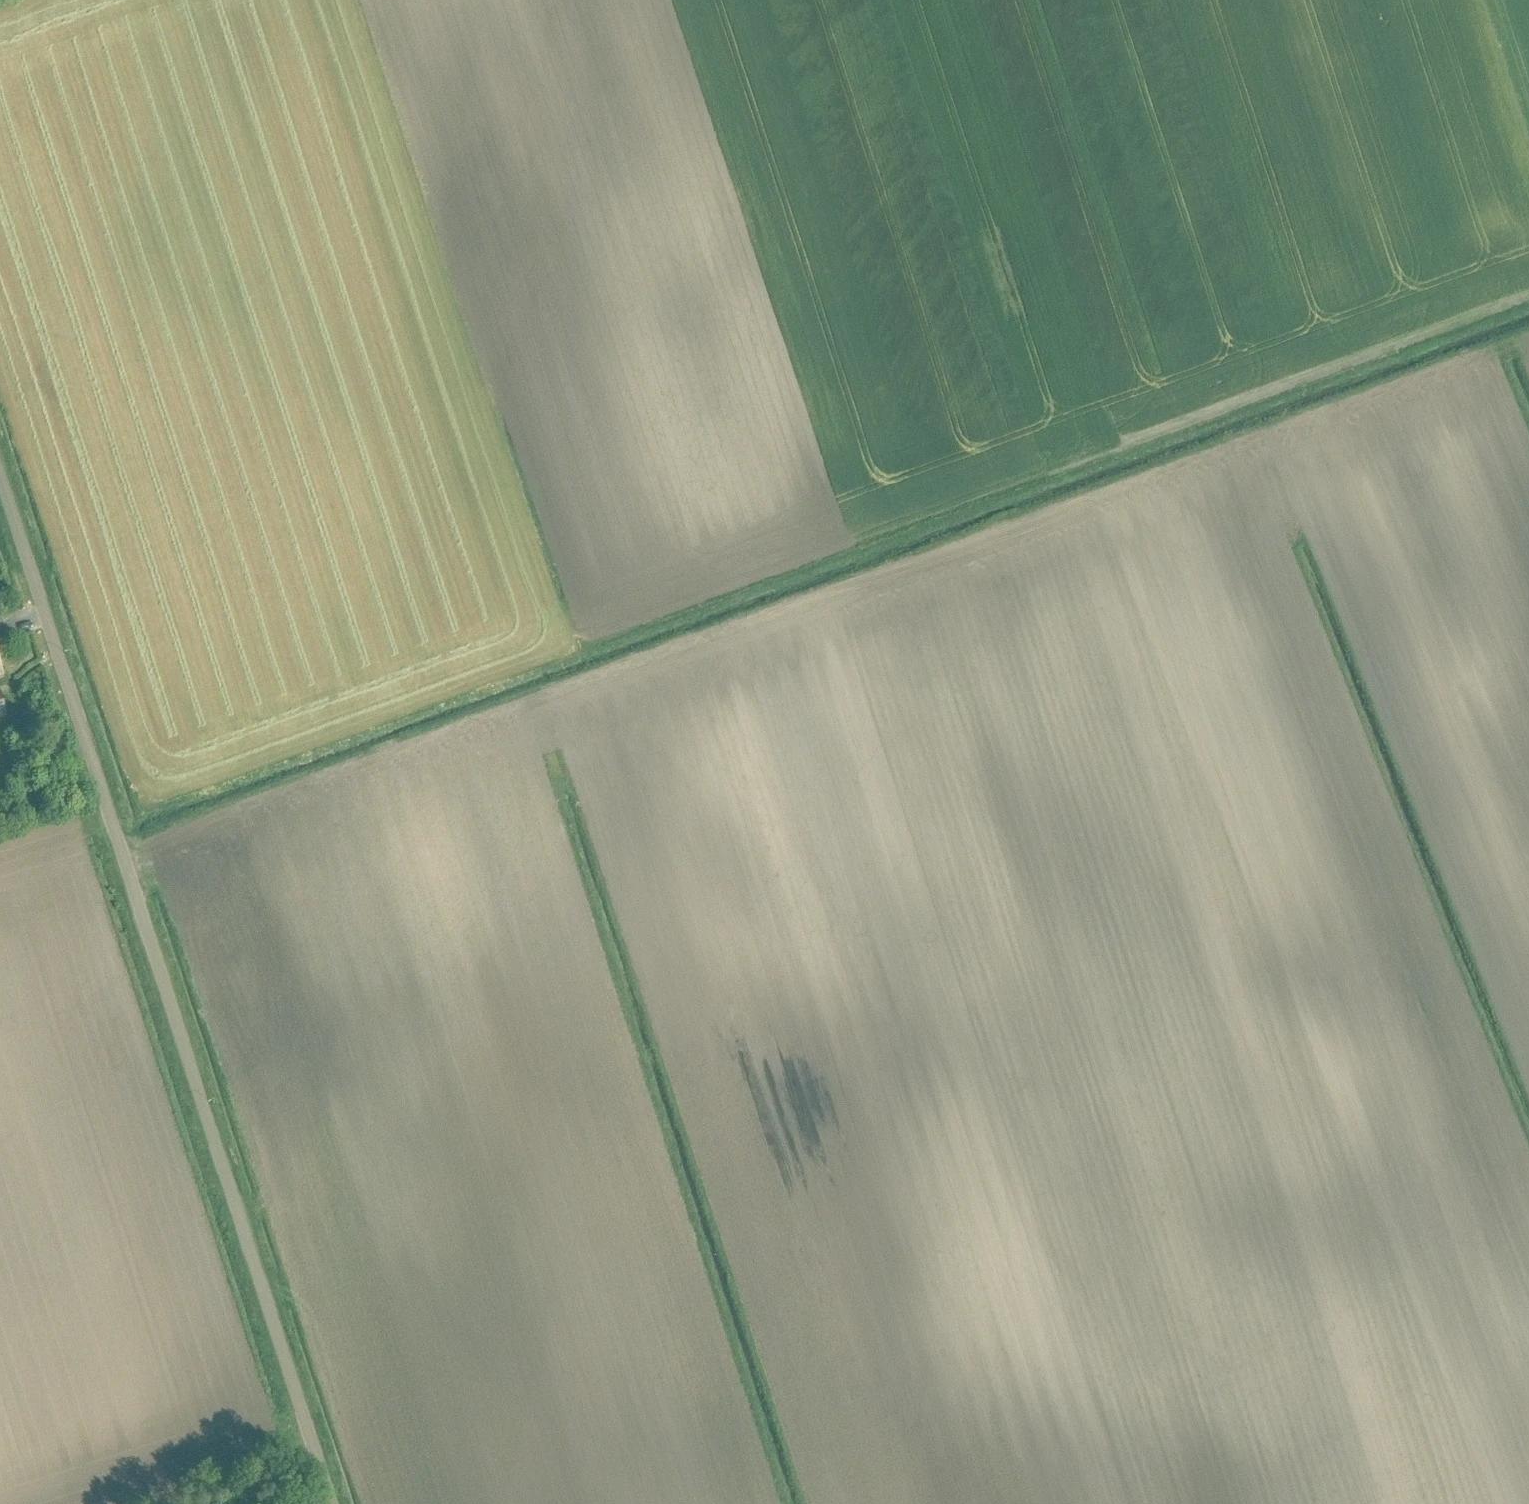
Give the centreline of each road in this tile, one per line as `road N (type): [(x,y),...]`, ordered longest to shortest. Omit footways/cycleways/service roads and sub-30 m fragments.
road 1 (unclassified): [(330,1503),(0,479)]

